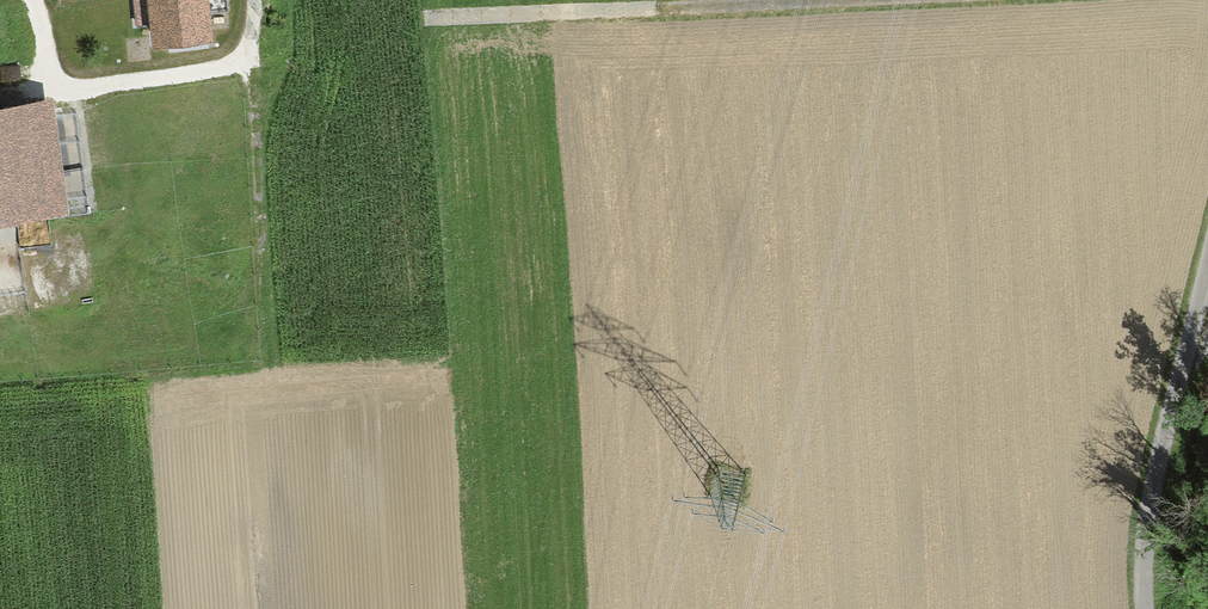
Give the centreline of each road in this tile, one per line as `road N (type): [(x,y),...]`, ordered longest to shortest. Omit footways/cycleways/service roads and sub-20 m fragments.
road 1 (track): [(825,0),(427,22)]
road 2 (track): [(1207,253),(1161,427),(1148,527),(1150,608)]
road 3 (track): [(256,0),(250,47),(229,68),(74,91)]

